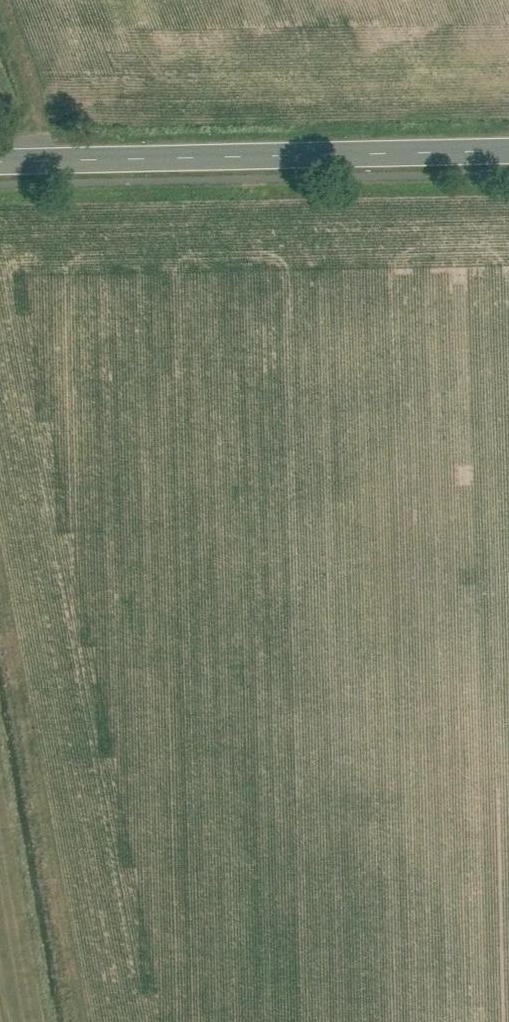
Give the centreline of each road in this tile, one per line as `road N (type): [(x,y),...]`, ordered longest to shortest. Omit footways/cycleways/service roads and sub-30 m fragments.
road 1 (secondary): [(508,151),(0,163)]

